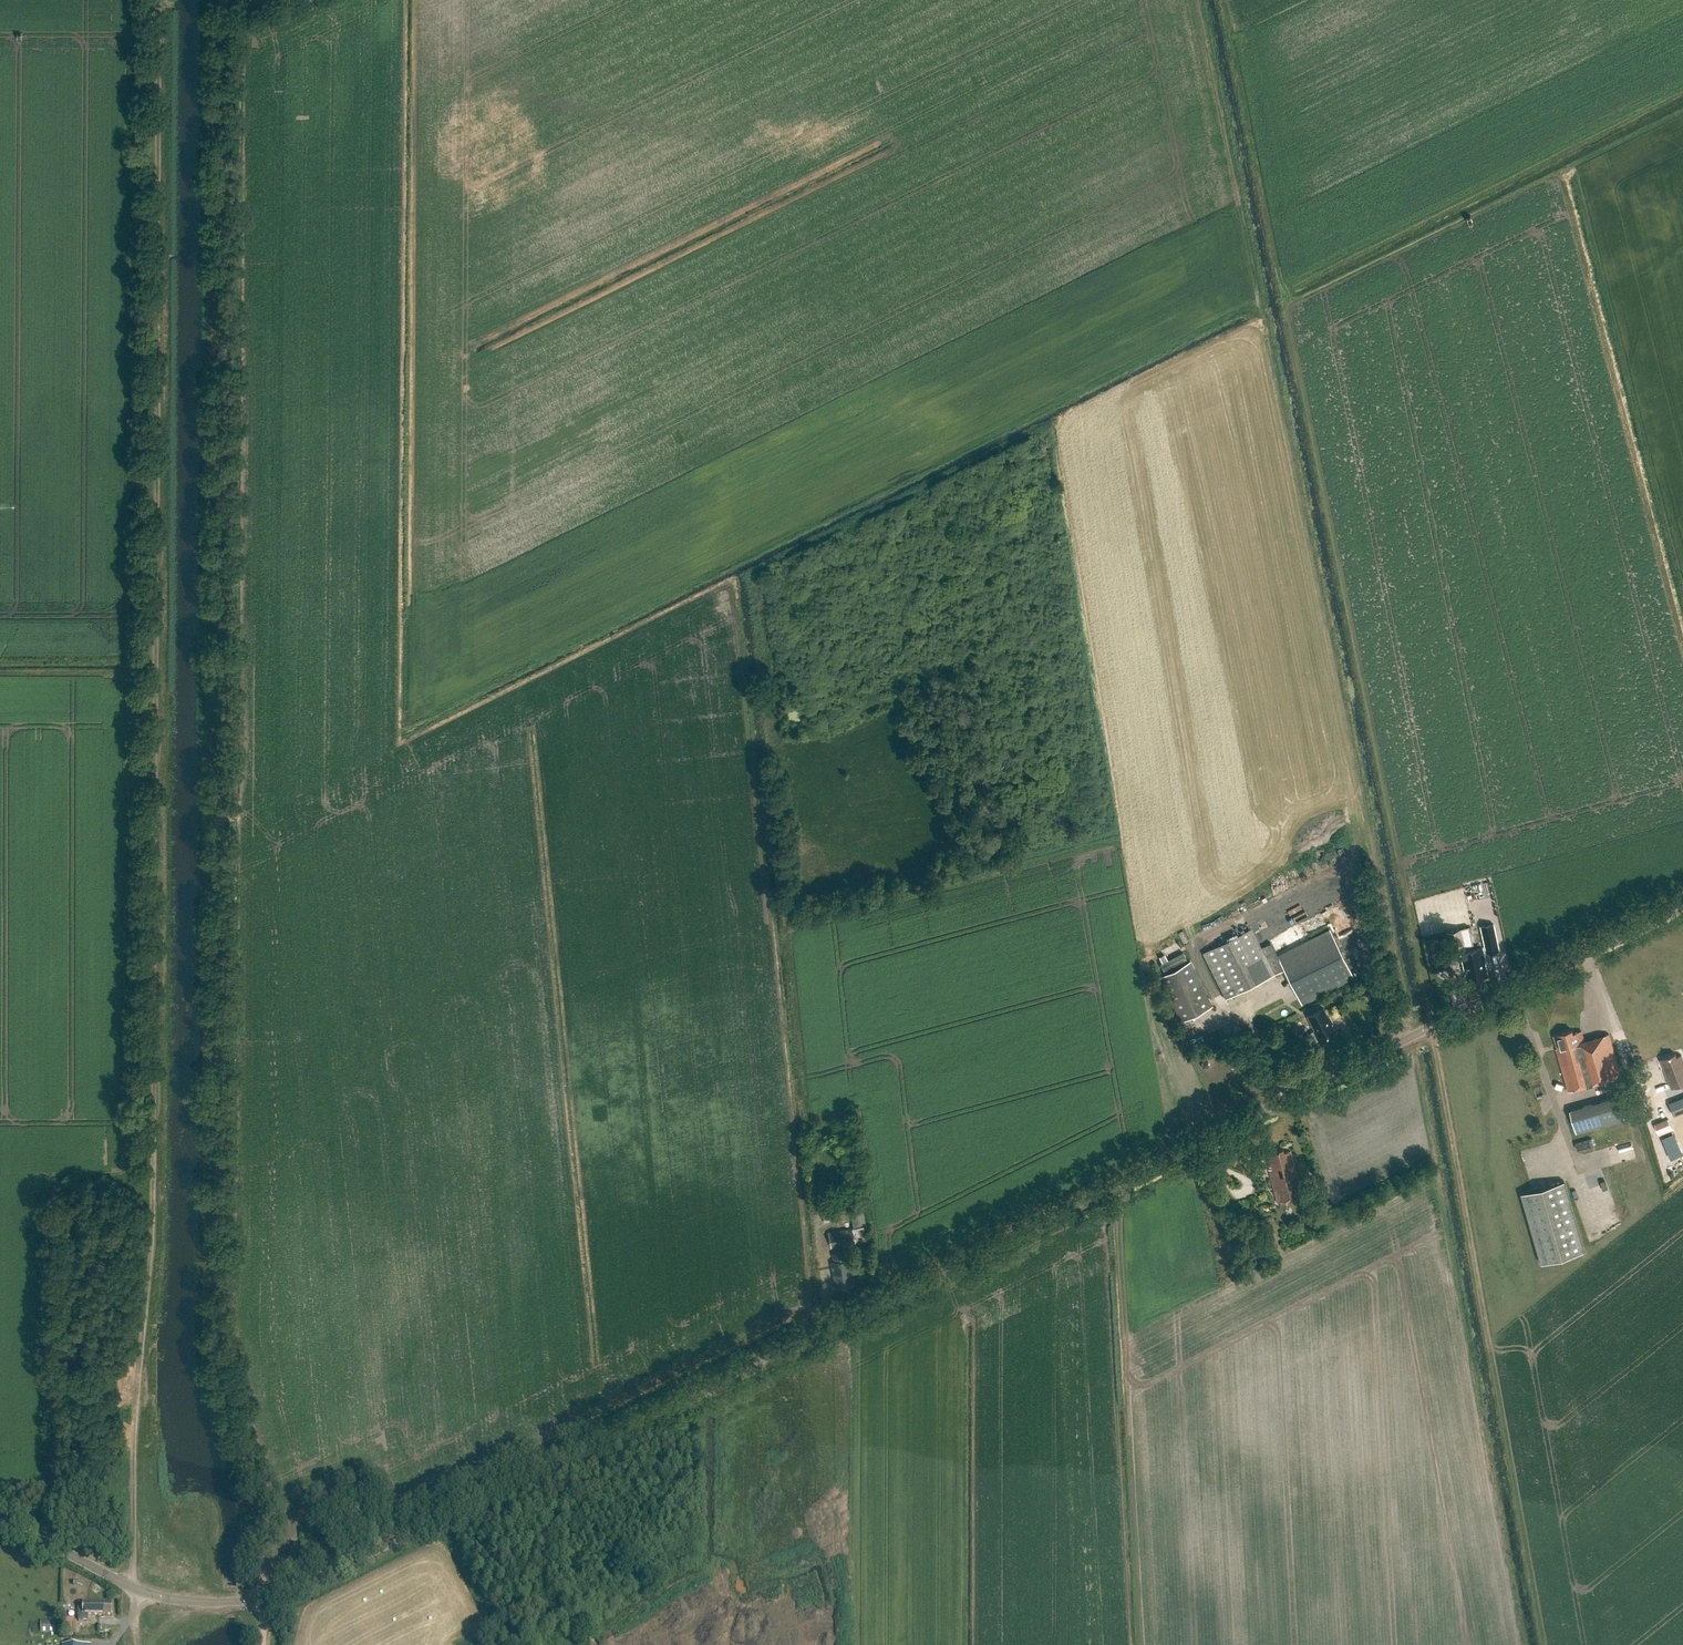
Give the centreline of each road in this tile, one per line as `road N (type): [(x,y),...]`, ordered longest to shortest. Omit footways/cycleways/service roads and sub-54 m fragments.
road 1 (unclassified): [(1682,900),(261,1603),(184,1601),(134,1590),(0,1525)]
road 2 (track): [(225,10),(222,1341),(258,1496),(262,1570)]

